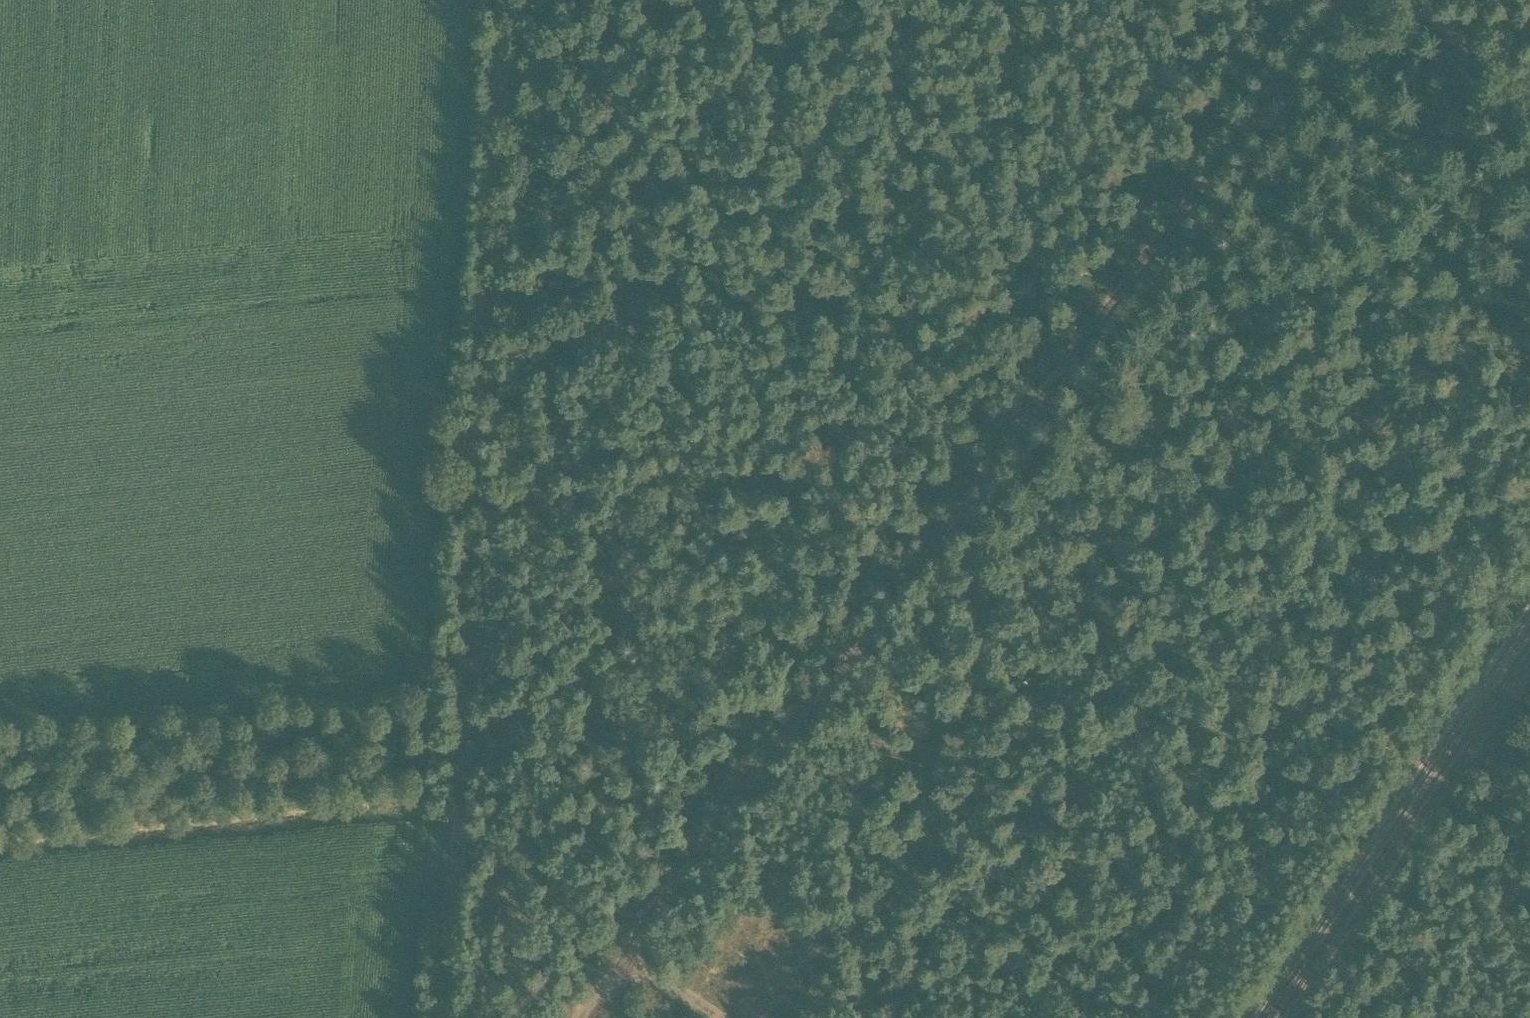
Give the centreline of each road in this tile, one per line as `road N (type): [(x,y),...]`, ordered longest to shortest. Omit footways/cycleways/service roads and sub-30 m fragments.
road 1 (track): [(592,1017),(1331,0)]
road 2 (track): [(512,0),(451,1017)]
road 3 (track): [(1529,643),(1276,1017)]
road 4 (track): [(1398,0),(1529,104)]

